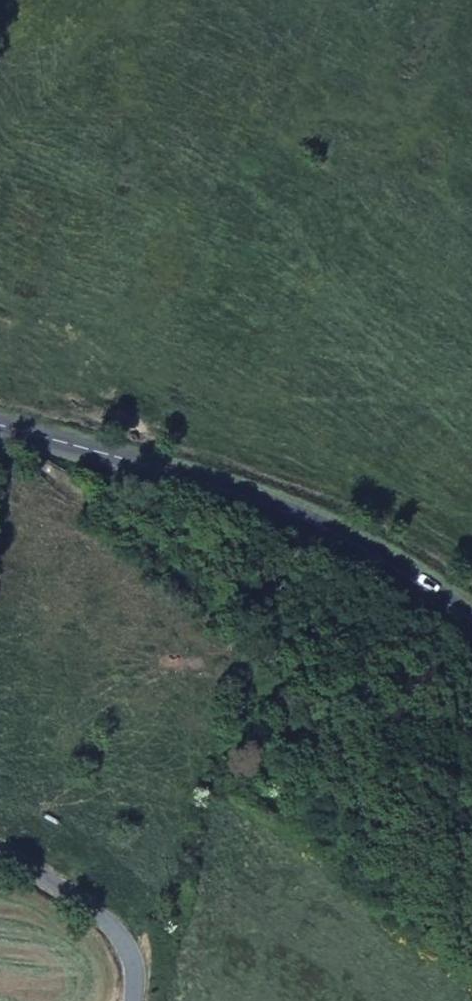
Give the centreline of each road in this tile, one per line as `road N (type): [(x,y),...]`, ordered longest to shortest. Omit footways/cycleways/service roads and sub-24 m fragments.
road 1 (secondary): [(471,625),(308,524),(0,427)]
road 2 (unclassified): [(0,851),(105,924),(123,946),(128,1000)]

